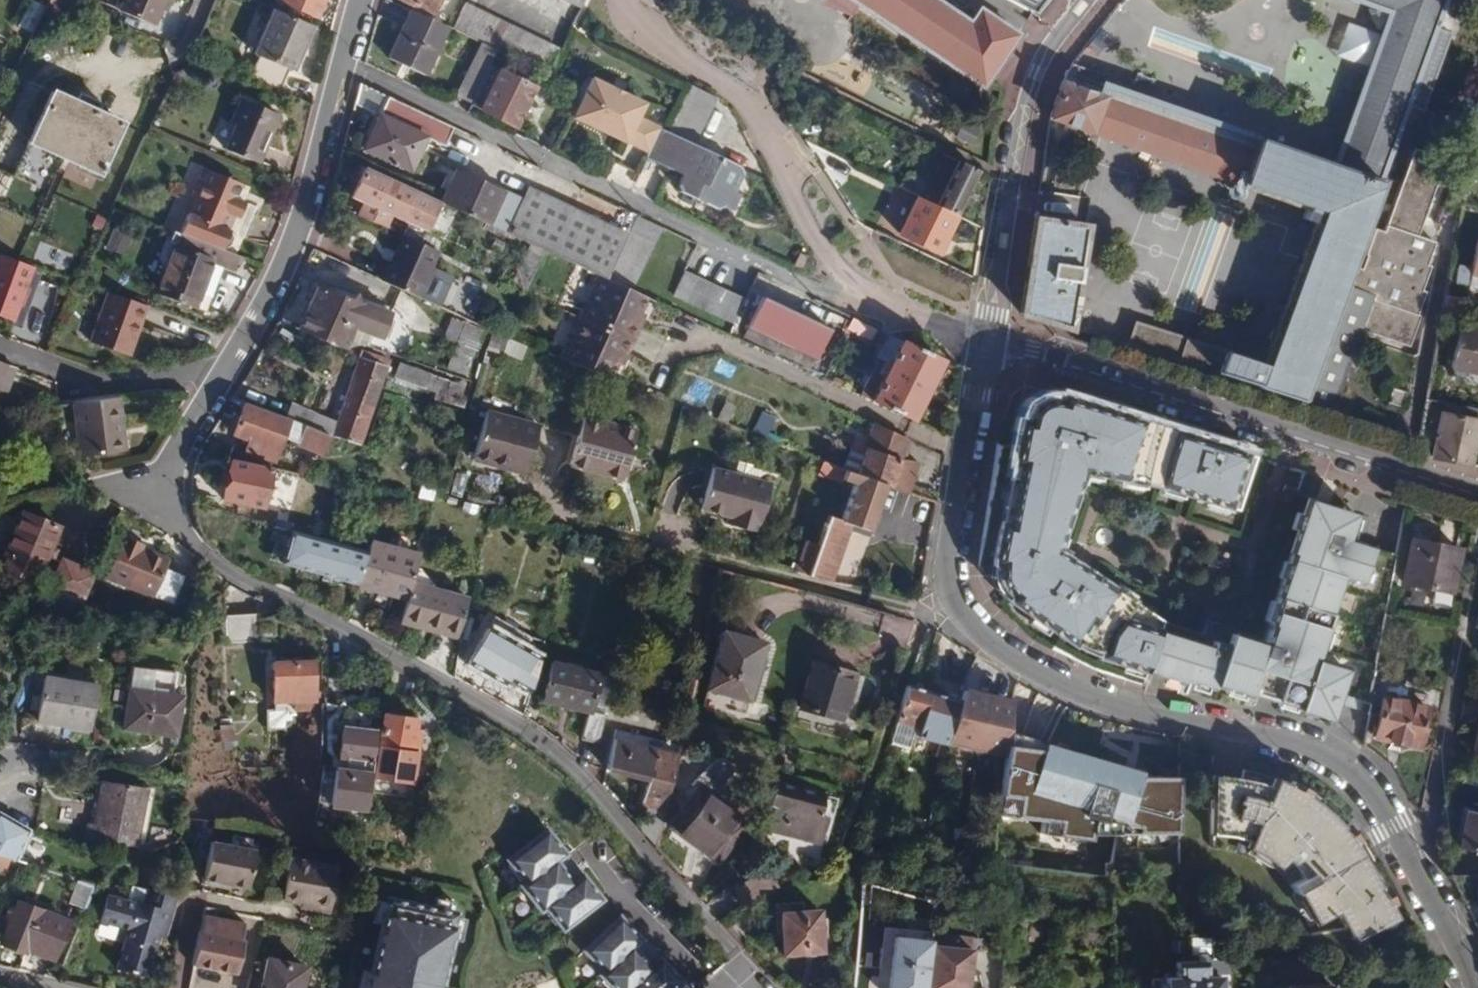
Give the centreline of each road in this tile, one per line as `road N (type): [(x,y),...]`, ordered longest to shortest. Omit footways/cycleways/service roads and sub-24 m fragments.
road 1 (residential): [(988,340),(948,578),(963,616),(1017,663),(1096,698),(1302,742),(1358,772),(1405,848)]
road 2 (residential): [(1477,493),(988,340)]
road 3 (residential): [(226,367),(301,218),(361,0)]
road 4 (residential): [(988,340),(1020,122),(1046,53),(1086,0)]
road 5 (residential): [(4,158),(29,96),(61,66),(162,62),(182,48),(203,0)]
road 6 (residential): [(1477,581),(1434,817),(1405,848)]
road 7 (residential): [(226,367),(97,383),(0,346)]
road 8 (residential): [(196,547),(170,499),(175,457),(226,367)]
road 9 (residential): [(1405,848),(1477,987)]

